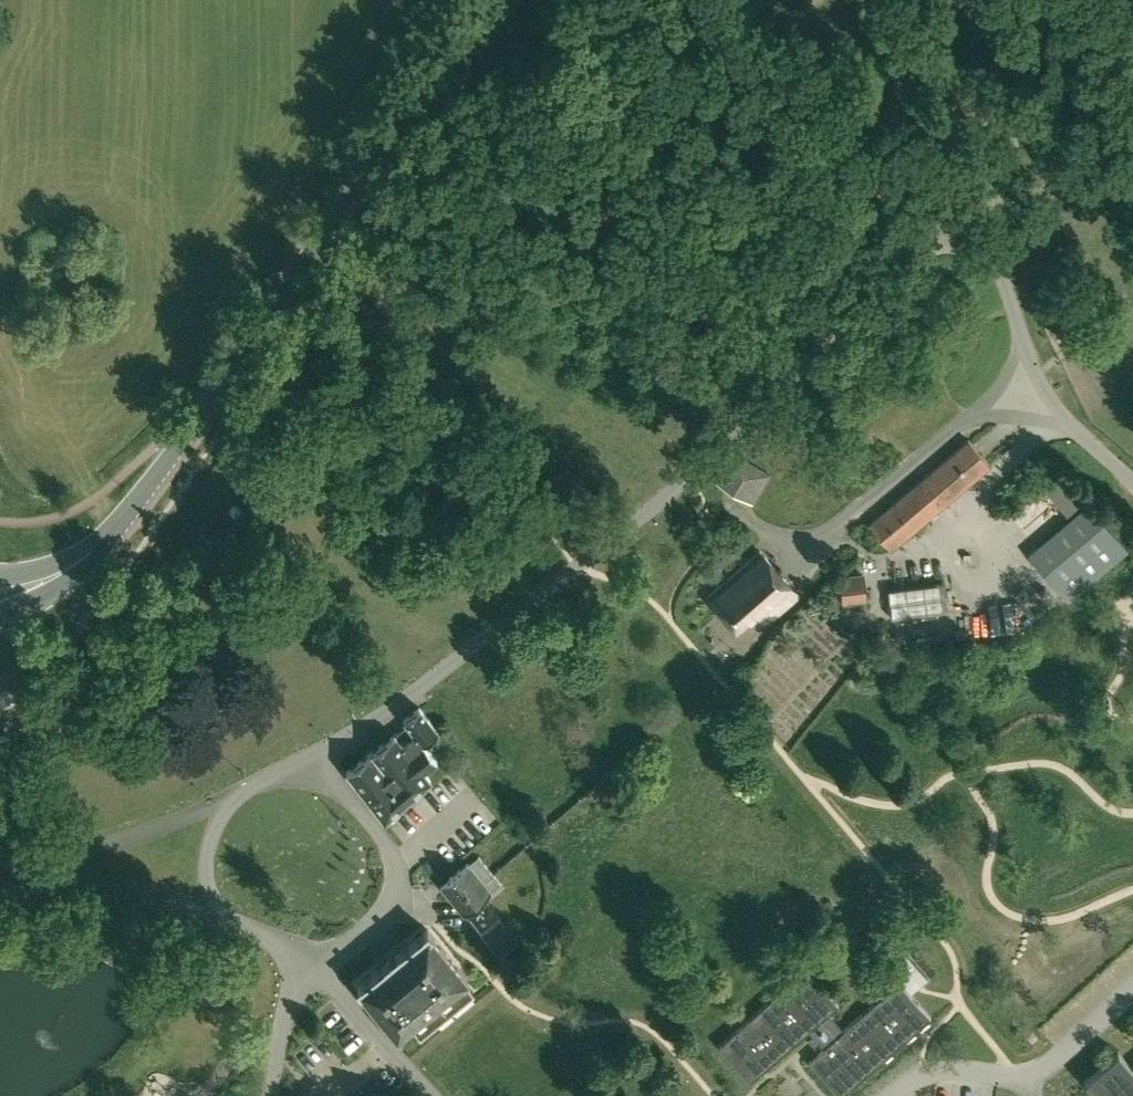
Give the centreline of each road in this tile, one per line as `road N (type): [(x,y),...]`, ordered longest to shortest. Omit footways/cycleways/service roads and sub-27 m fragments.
road 1 (residential): [(925,238),(689,474),(404,698),(316,752)]
road 2 (tertiary): [(486,0),(191,420)]
road 3 (residential): [(969,415),(799,553),(734,513)]
road 4 (residential): [(316,752),(390,852),(399,889),(362,933),(322,958)]
road 5 (residential): [(226,798),(42,865)]
road 6 (residential): [(998,161),(1049,94),(1083,0)]
road 7 (residential): [(42,865),(213,915)]
road 8 (residential): [(322,958),(351,1005),(434,1095)]
road 9 (tertiary): [(90,553),(136,505),(191,420)]
road 10 (residential): [(1016,1079),(1043,1070),(1132,988)]
road 11 (residential): [(298,957),(271,1095)]
road 12 (residential): [(889,1095),(936,1071),(1016,1079)]
road 13 (residential): [(213,915),(209,848),(226,798)]

